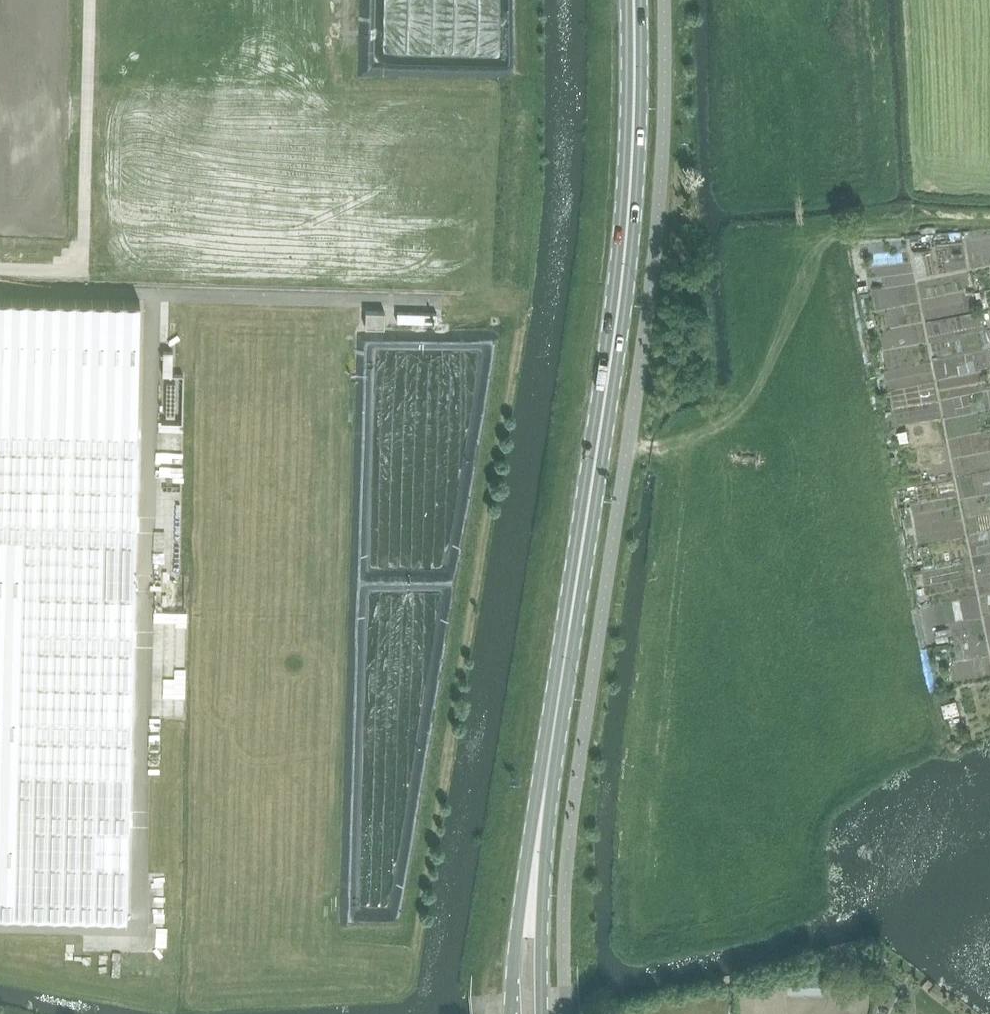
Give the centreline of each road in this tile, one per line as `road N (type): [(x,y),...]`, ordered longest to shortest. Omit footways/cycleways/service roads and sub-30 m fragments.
road 1 (secondary): [(551,747),(619,306),(631,192),(636,0)]
road 2 (secondary): [(551,747),(514,1013)]
road 3 (secondary): [(543,1013),(551,747)]

